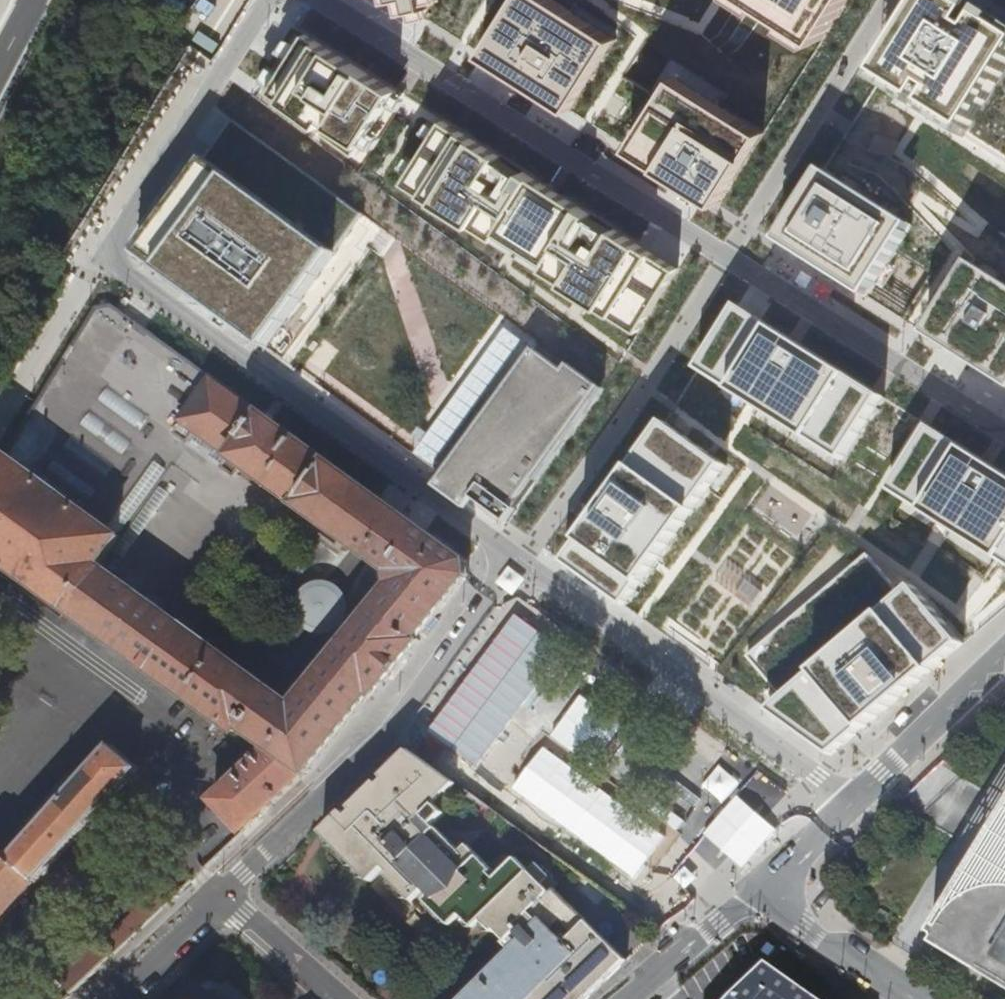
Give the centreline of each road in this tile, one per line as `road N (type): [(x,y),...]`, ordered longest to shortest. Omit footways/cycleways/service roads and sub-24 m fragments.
road 1 (residential): [(97,263),(512,564)]
road 2 (residential): [(313,0),(719,254)]
road 3 (residential): [(220,902),(390,735),(512,564)]
road 4 (residential): [(512,564),(848,805)]
road 5 (residential): [(512,564),(719,254)]
road 6 (residential): [(719,254),(1004,432)]
road 7 (residential): [(97,263),(260,0)]
road 8 (residential): [(719,254),(891,0)]
road 9 (secondary): [(1004,658),(848,805)]
road 10 (residential): [(923,998),(811,925),(772,885)]
road 11 (residential): [(0,421),(97,263)]
road 12 (secondary): [(772,885),(640,998)]
road 13 (residential): [(332,998),(220,902)]
road 14 (residential): [(220,902),(120,998)]

